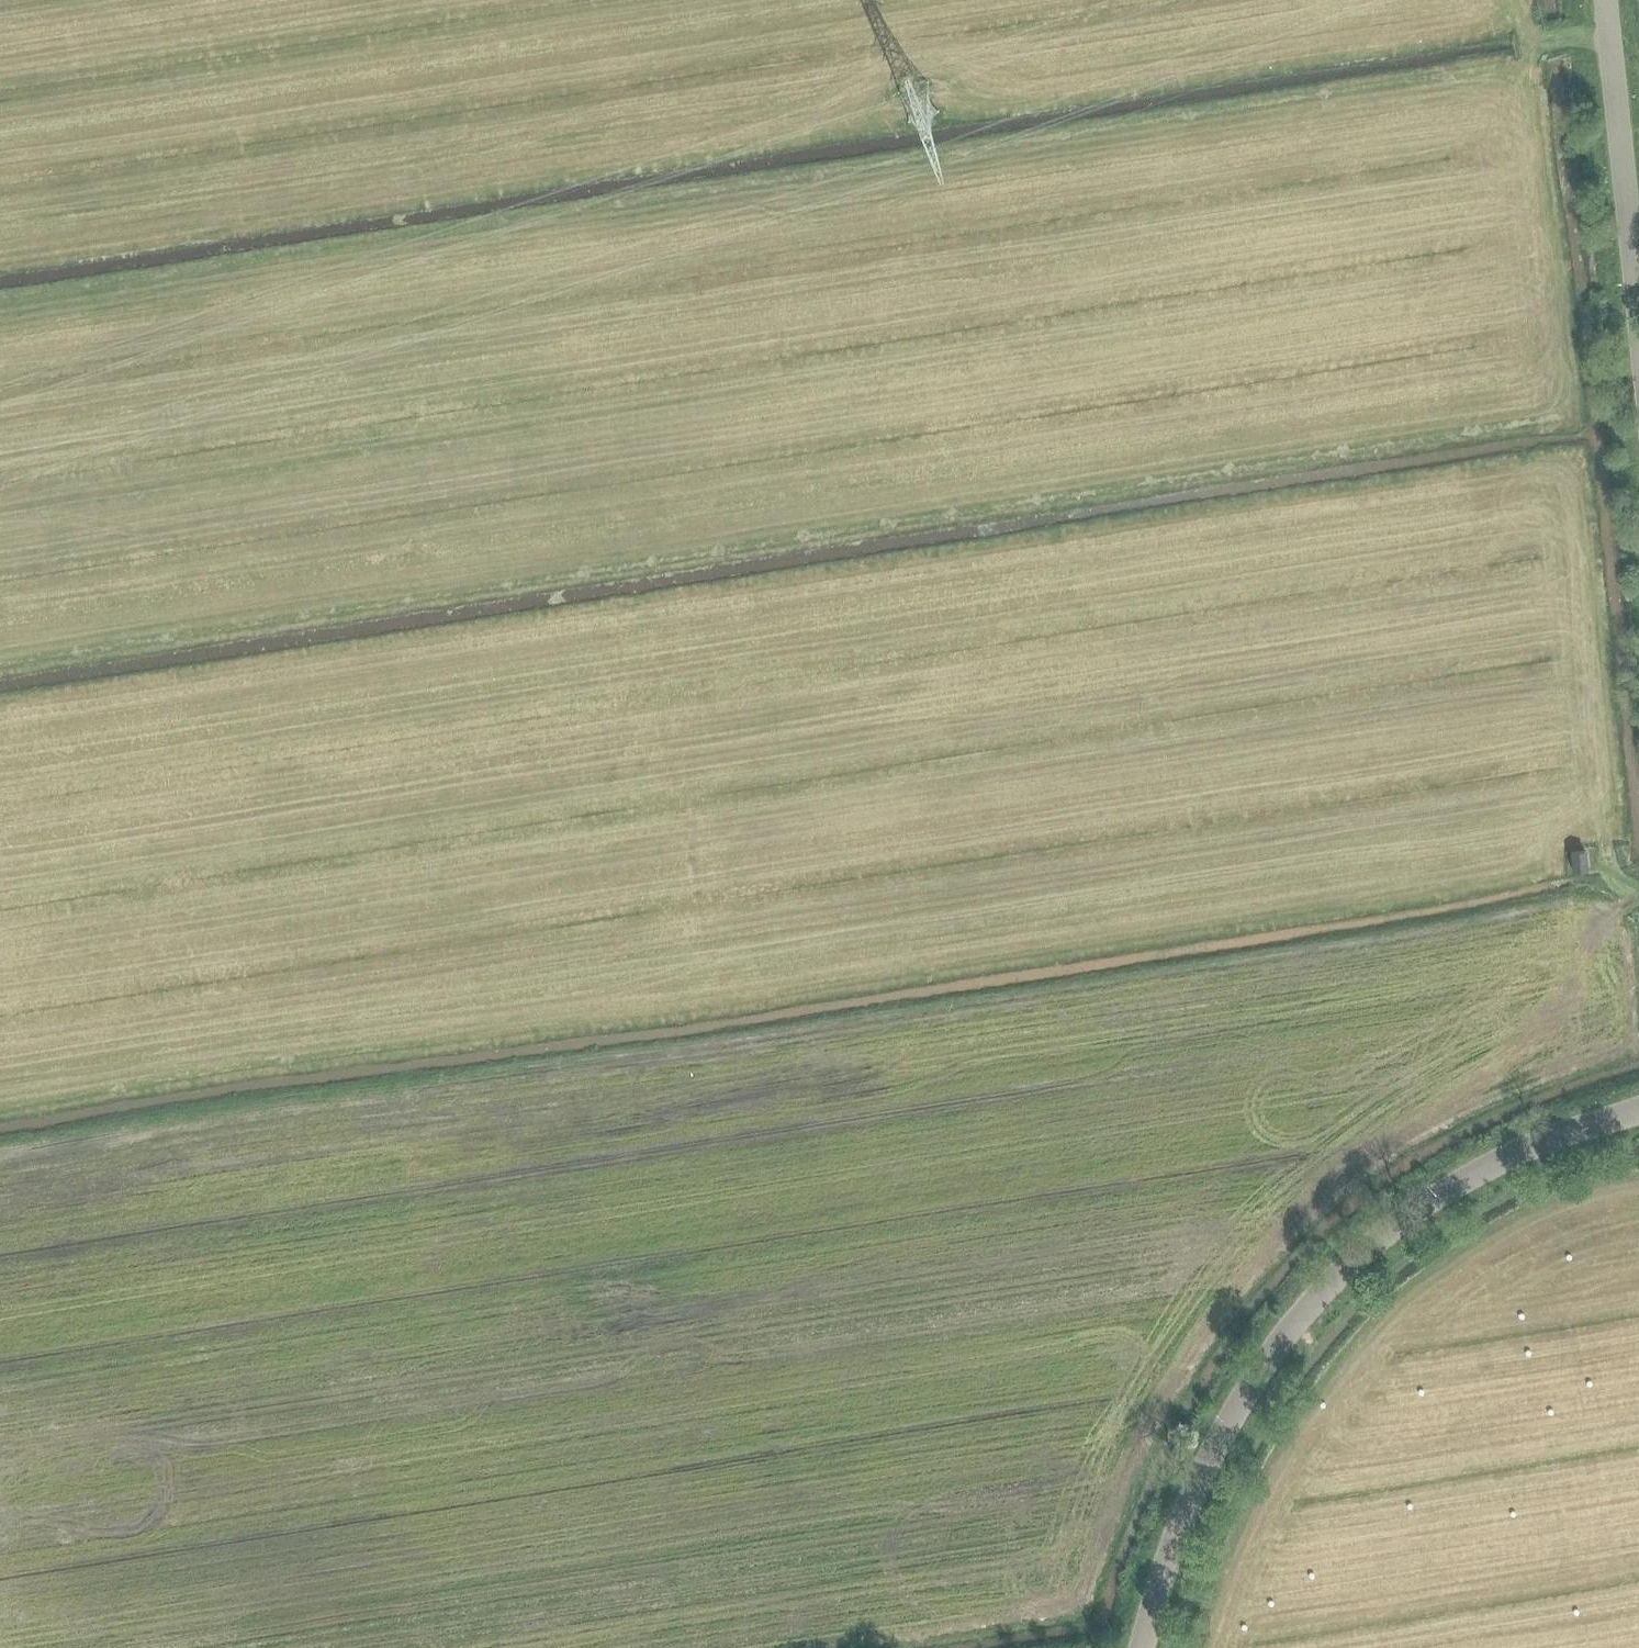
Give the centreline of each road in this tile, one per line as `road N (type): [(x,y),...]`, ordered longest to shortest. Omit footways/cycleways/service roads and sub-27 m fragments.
road 1 (tertiary): [(1141,1647),(1180,1517),(1271,1358),(1327,1287),(1387,1230),(1460,1182),(1638,1110)]
road 2 (tertiary): [(1638,253),(1609,0)]

